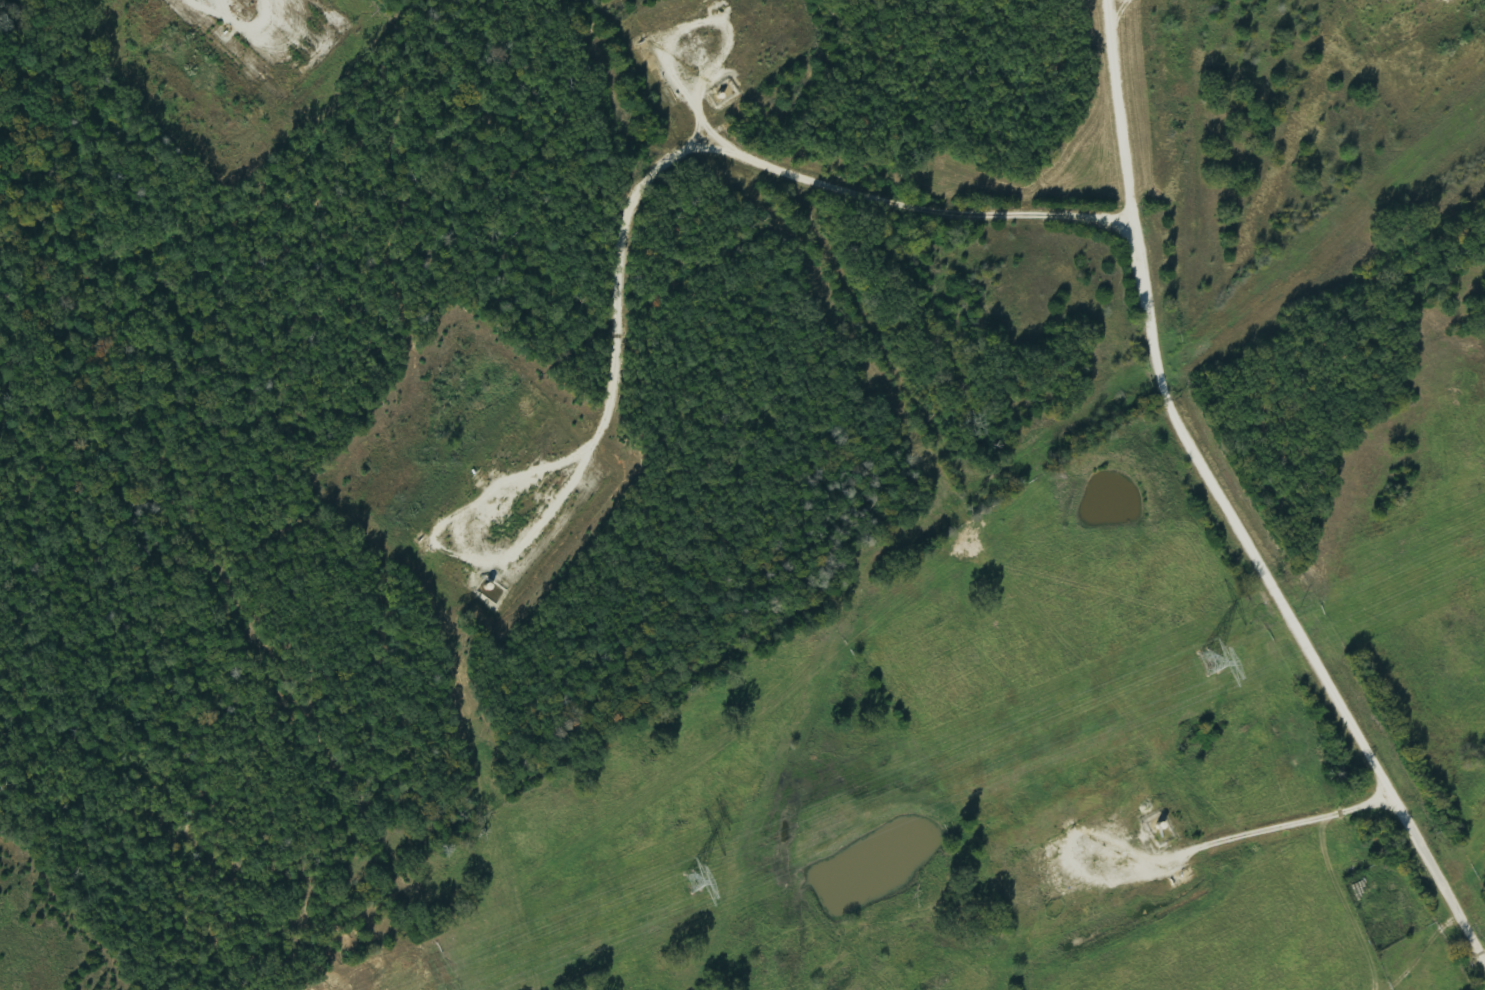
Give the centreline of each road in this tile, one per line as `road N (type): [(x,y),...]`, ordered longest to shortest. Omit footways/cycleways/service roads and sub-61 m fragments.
road 1 (residential): [(459,989),(394,879),(429,405),(414,266),(429,196),(424,106),(394,56),(333,0)]
road 2 (residential): [(1484,887),(1447,824),(1442,769),(1377,695),(1193,345),(1112,0)]
road 3 (residential): [(394,879),(295,865),(86,745),(0,707)]

